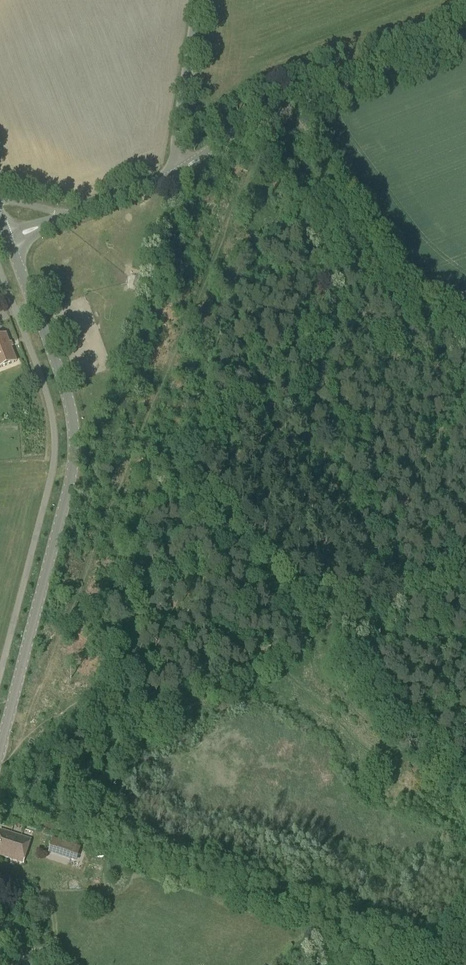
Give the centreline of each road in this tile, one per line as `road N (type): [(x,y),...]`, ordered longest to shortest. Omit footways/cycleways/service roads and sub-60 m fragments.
road 1 (tertiary): [(0,750),(74,439),(68,399),(8,238)]
road 2 (unclassified): [(172,173),(275,108),(465,35)]
road 3 (tertiary): [(8,238),(172,173)]
road 4 (tertiary): [(172,173),(198,0)]

